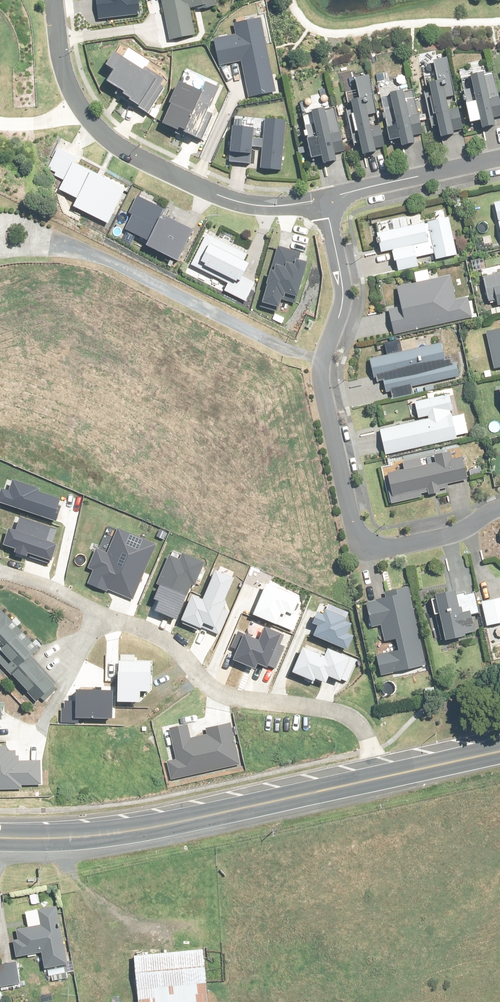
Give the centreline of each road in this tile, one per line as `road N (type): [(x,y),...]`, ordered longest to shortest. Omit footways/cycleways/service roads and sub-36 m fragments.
road 1 (residential): [(332,206),(343,298),(323,378),(356,532),(373,548),(450,534),(499,511)]
road 2 (residential): [(379,779),(354,713),(324,702),(237,696),(219,688),(170,637),(4,576)]
road 3 (residential): [(332,206),(248,204),(123,151),(76,101),(58,51),(54,0)]
road 4 (primary): [(0,838),(169,824),(379,779)]
road 5 (residential): [(499,159),(343,196),(332,206)]

